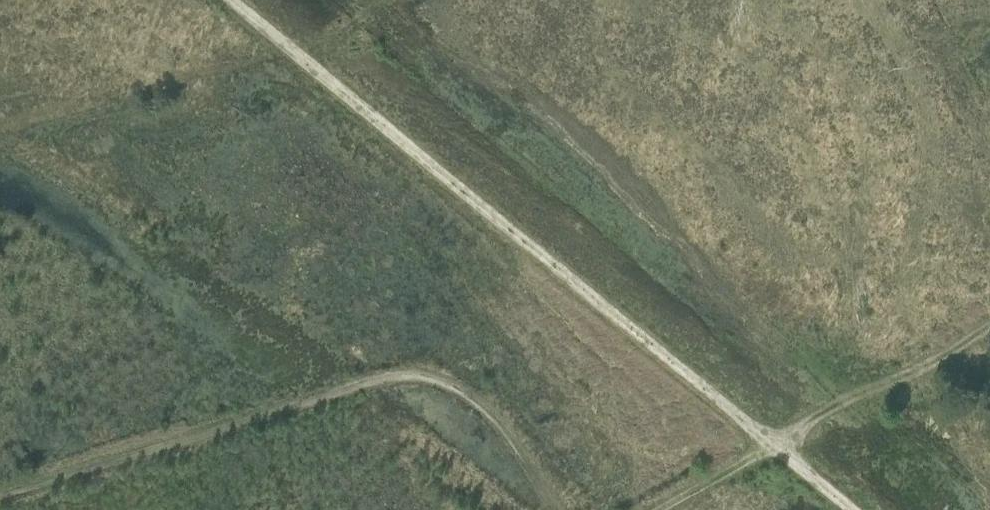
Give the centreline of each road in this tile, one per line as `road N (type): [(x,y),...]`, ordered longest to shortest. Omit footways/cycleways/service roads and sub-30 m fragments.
road 1 (track): [(233,0),(768,443)]
road 2 (track): [(0,491),(350,388),(417,375),(446,381),(494,415),(556,509)]
road 3 (track): [(768,443),(989,326)]
road 4 (track): [(640,509),(768,443)]

